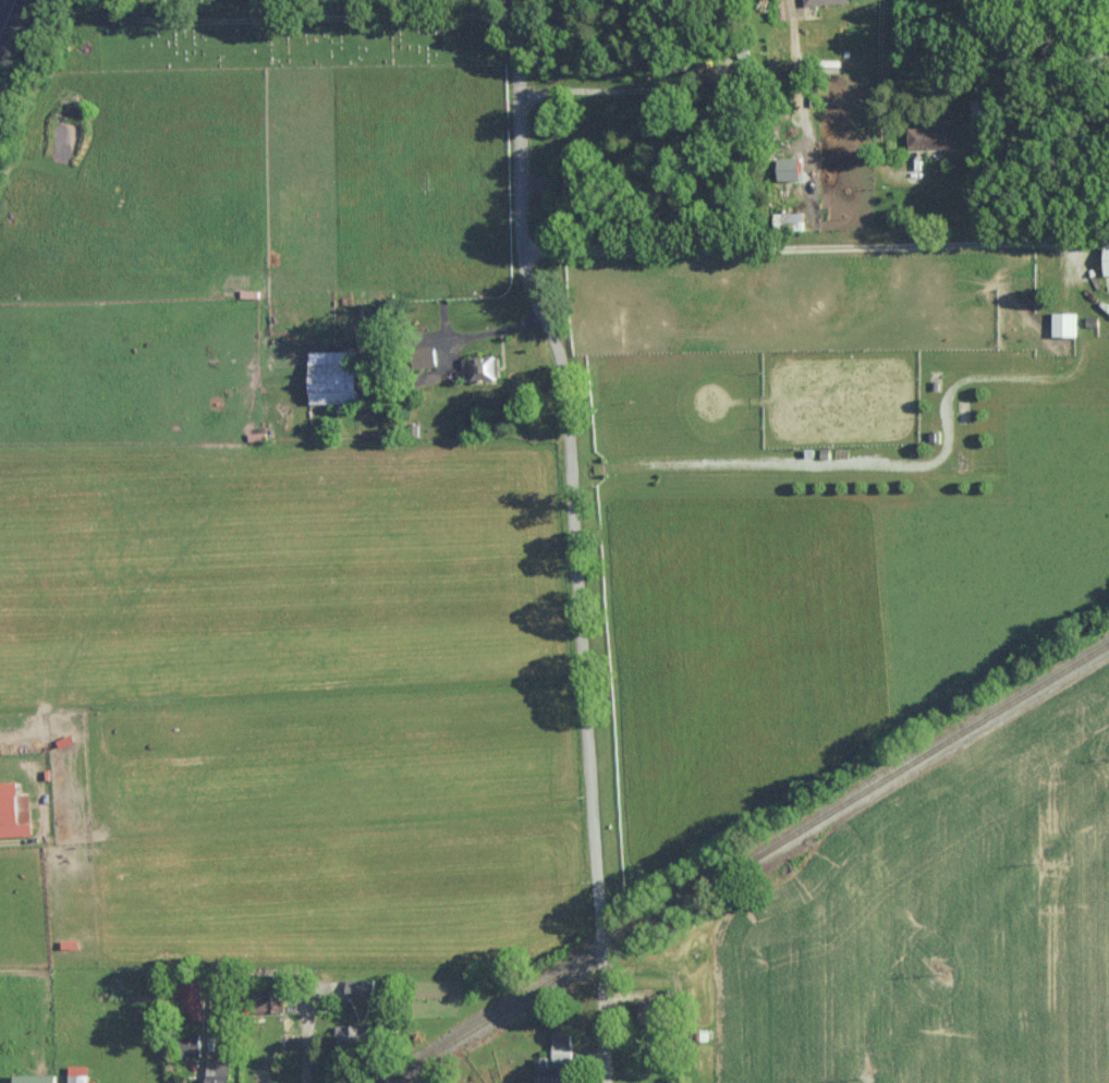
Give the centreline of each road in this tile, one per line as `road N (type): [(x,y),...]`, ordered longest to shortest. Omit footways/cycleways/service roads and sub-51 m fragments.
road 1 (residential): [(600,1082),(566,400),(562,367),(523,276),(512,142),(513,0)]

